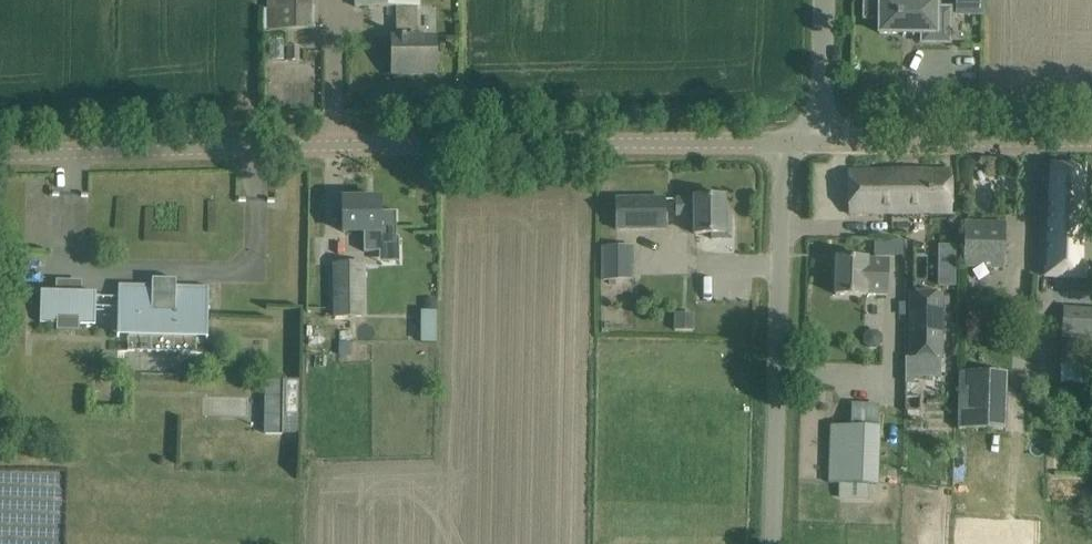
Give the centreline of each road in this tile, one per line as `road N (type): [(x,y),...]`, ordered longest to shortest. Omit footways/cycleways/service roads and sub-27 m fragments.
road 1 (unclassified): [(0,161),(786,144)]
road 2 (unclassified): [(774,543),(786,144)]
road 3 (unclassified): [(818,143),(1091,141)]
road 4 (unclassified): [(818,143),(822,0)]

